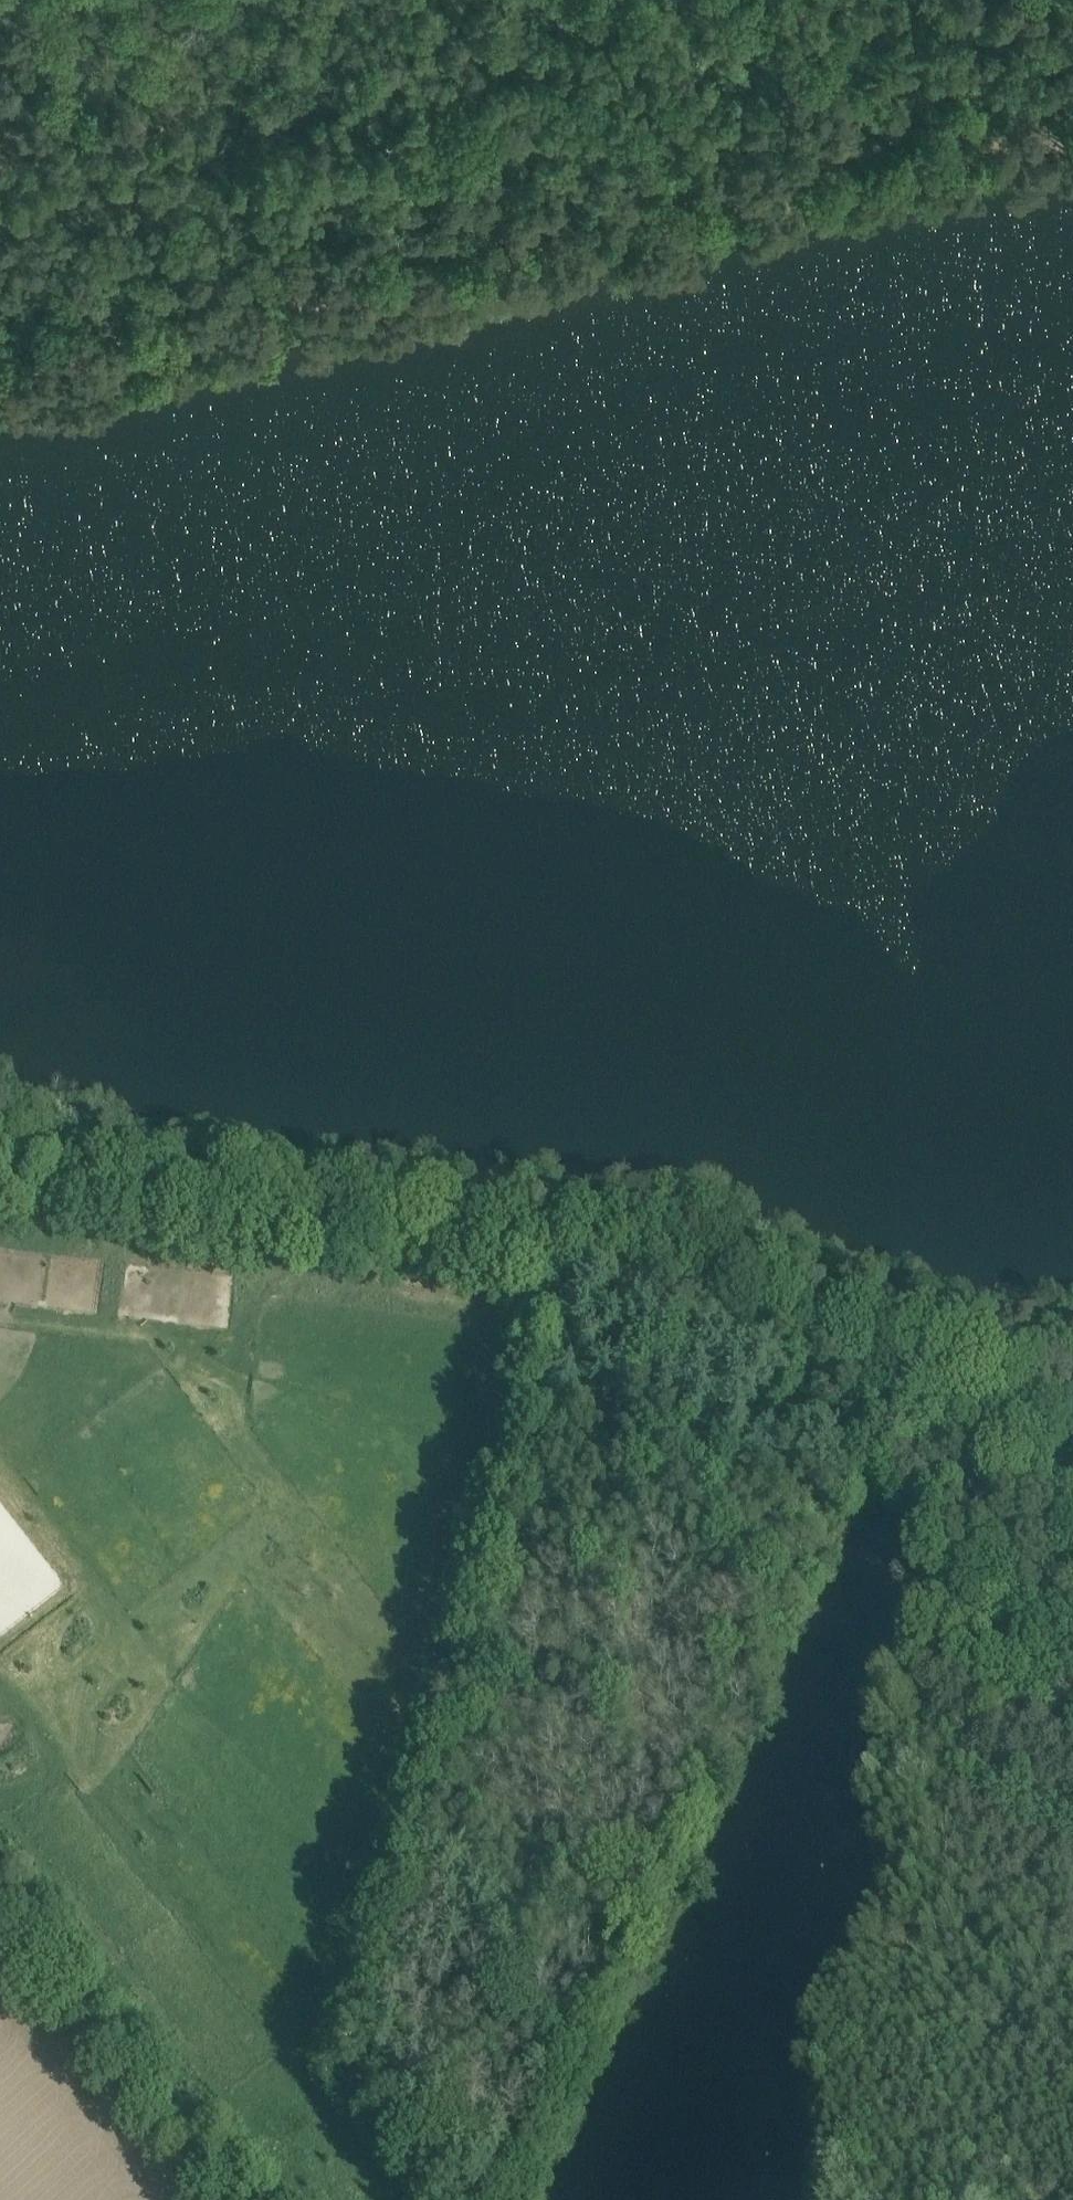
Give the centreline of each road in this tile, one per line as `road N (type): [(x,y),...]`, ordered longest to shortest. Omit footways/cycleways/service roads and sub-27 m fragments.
road 1 (unclassified): [(1072,1480),(924,1386),(646,1291),(578,1274),(0,1192)]
road 2 (unclassified): [(209,2199),(0,1926)]

